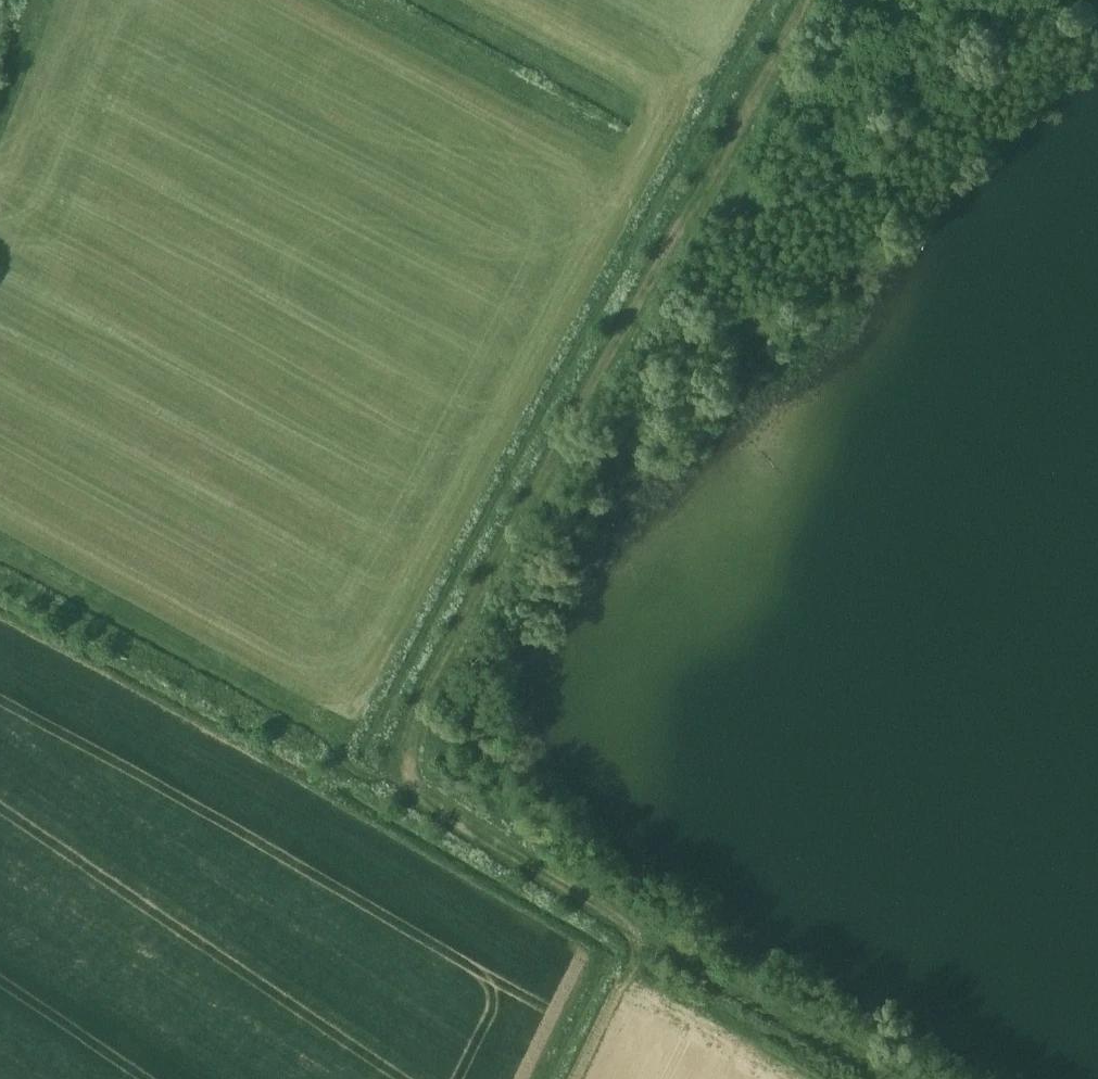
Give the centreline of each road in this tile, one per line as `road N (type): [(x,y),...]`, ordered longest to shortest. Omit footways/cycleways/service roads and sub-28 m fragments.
road 1 (track): [(896,1078),(398,786),(426,688),(813,0)]

